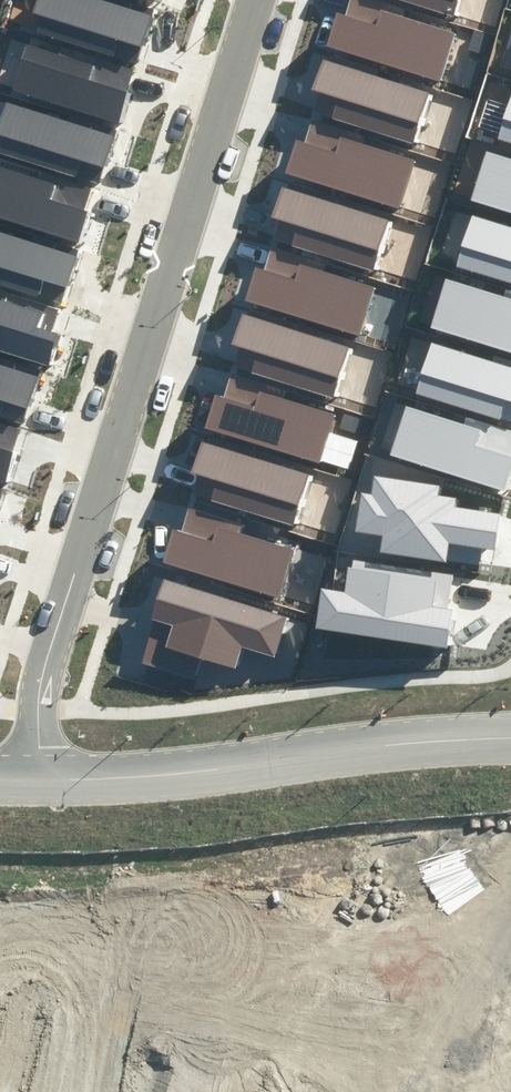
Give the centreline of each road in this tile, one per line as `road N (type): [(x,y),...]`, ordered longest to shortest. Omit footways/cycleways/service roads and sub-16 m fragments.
road 1 (residential): [(39,783),(45,659),(256,0)]
road 2 (unclassified): [(510,732),(39,783)]

